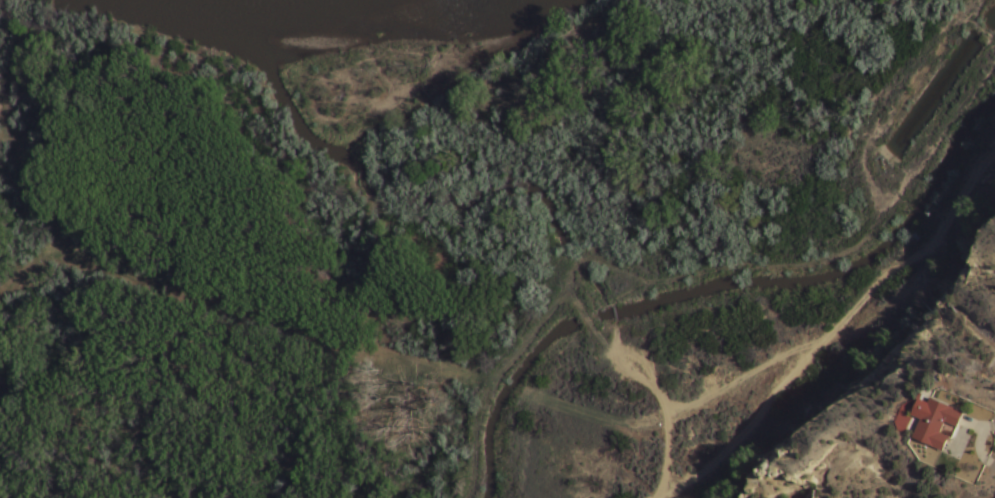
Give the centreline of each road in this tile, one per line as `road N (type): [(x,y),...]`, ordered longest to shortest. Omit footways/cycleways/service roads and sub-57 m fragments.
road 1 (track): [(994,67),(905,191),(847,255),(663,282),(594,260),(576,266),(576,304),(659,396),(666,416),(666,474),(655,497)]
road 2 (track): [(573,293),(485,392),(468,497)]
road 3 (track): [(659,396),(692,404),(824,340)]
road 4 (track): [(495,376),(466,377),(368,353)]

